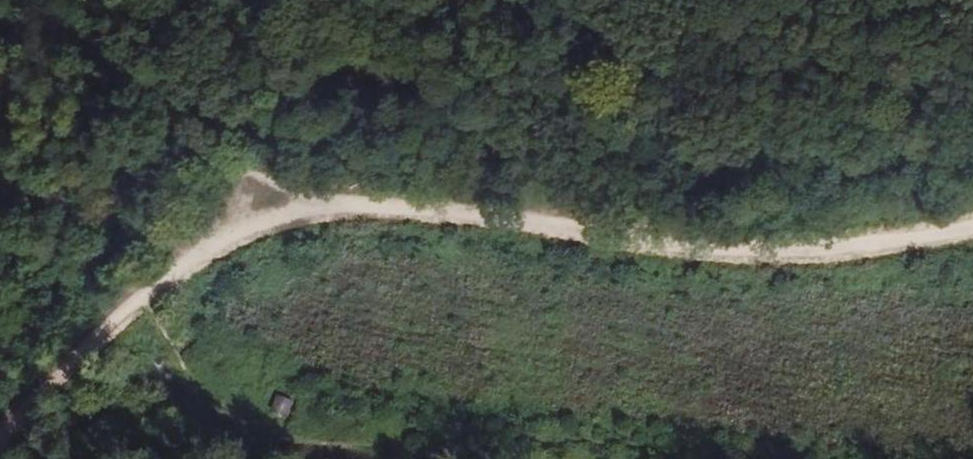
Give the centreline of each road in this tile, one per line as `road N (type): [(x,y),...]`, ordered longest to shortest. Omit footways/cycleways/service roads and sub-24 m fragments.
road 1 (track): [(972,224),(778,246),(411,204),(342,203),(270,216)]
road 2 (track): [(94,0),(108,41),(148,97),(270,216)]
road 3 (track): [(140,298),(0,437)]
road 4 (track): [(270,216),(216,241),(140,298)]

